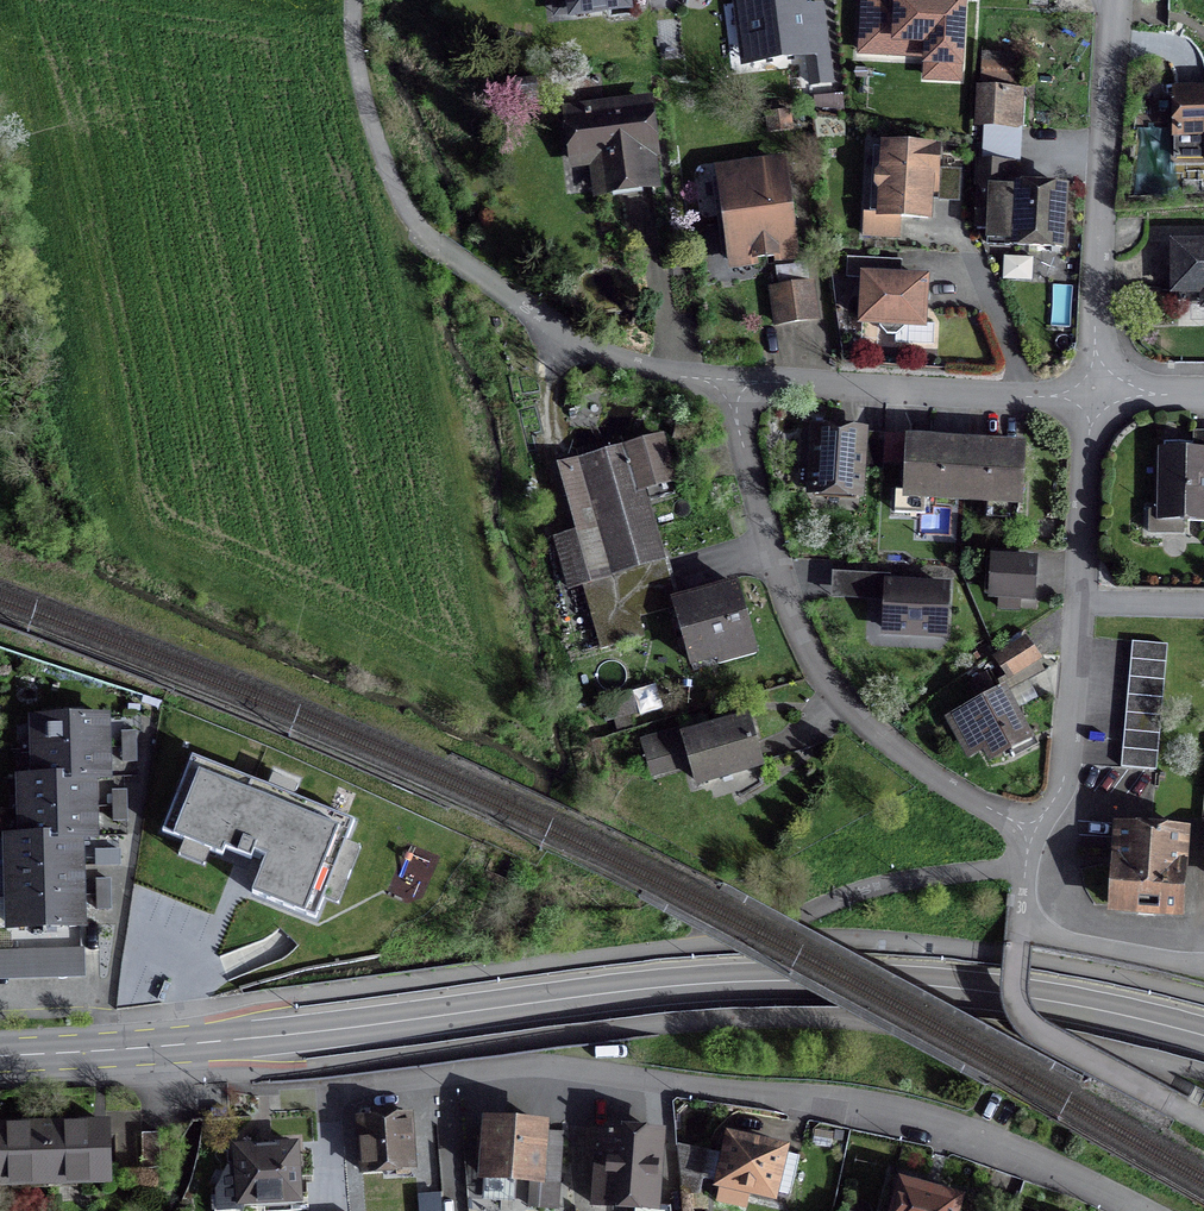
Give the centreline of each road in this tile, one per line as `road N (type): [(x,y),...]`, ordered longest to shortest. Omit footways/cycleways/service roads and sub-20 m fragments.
road 1 (secondary): [(1203,1037),(1065,1001),(853,981),(710,984),(201,1044),(0,1055)]
road 2 (residential): [(1135,1210),(988,1139),(867,1106),(538,1069),(291,1092)]
road 3 (residential): [(724,382),(763,532),(819,679),(923,773),(1031,833)]
road 4 (residential): [(1031,833),(1058,794),(1067,761),(1091,394)]
road 5 (residential): [(1091,394),(1116,0)]
road 6 (residential): [(1091,394),(724,382)]
road 7 (residential): [(1031,833),(1022,867),(1025,924),(1153,960)]

